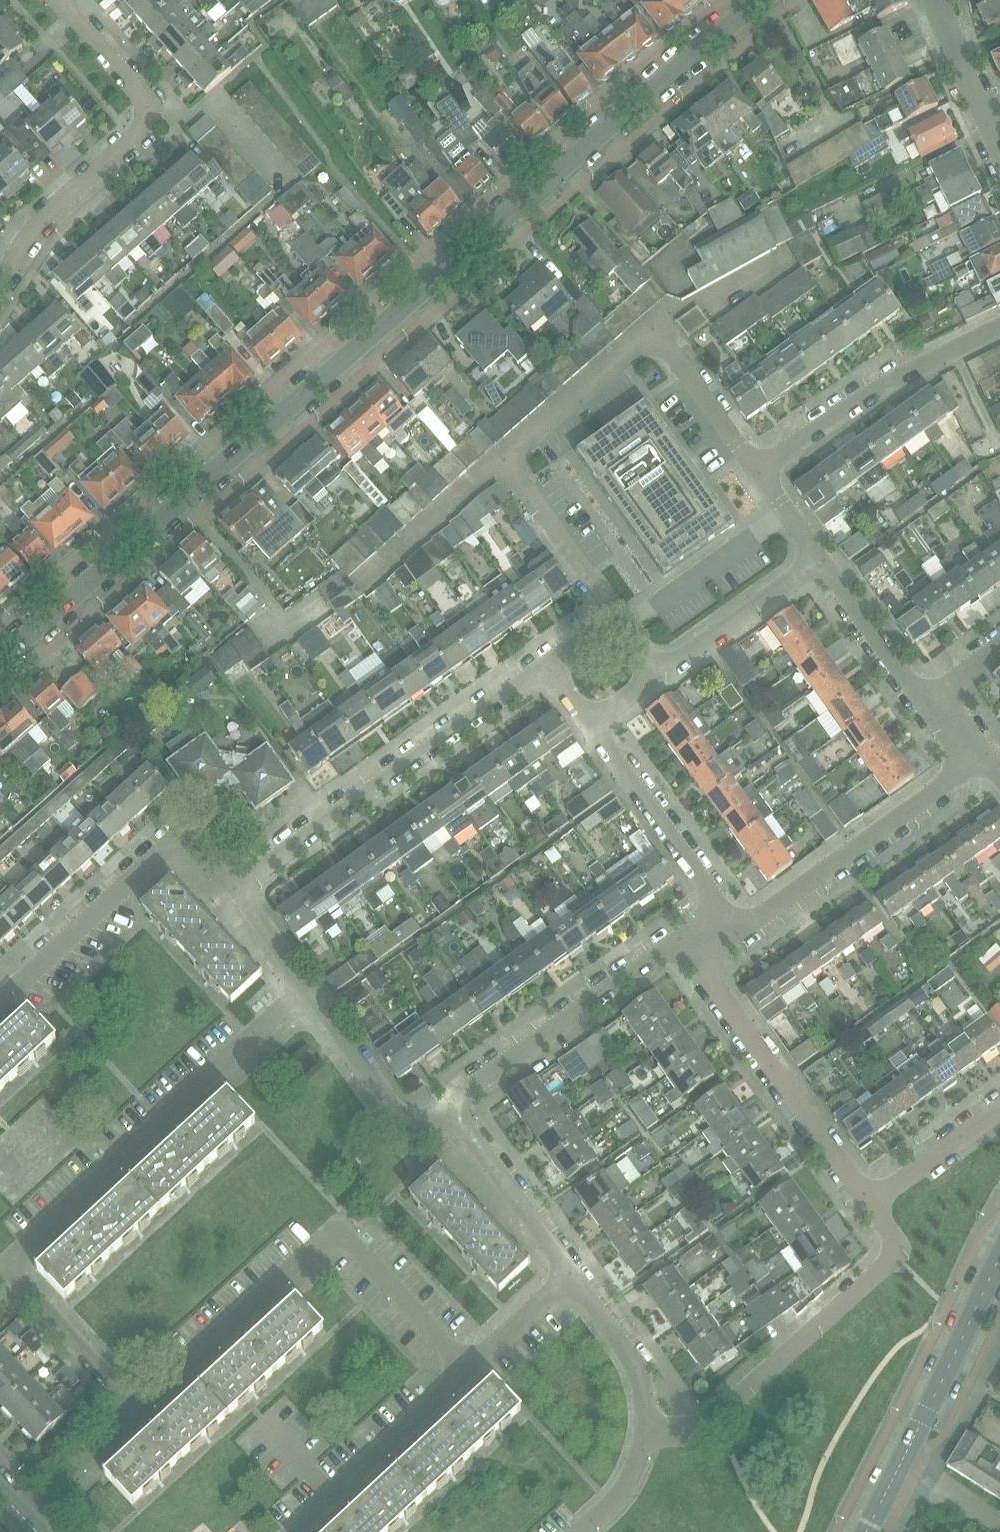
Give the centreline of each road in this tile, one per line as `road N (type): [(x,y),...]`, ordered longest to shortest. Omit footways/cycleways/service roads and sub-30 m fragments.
road 1 (residential): [(0,662),(758,0)]
road 2 (residential): [(136,1408),(15,1284),(10,1252),(294,990)]
road 3 (residential): [(136,1408),(332,1230),(344,1232),(469,1367)]
road 4 (residential): [(541,662),(221,891)]
road 5 (residential): [(645,1428),(698,1430),(711,1422),(898,1252),(871,1202)]
road 6 (residential): [(0,281),(25,239),(138,134),(148,115),(146,101),(65,0)]
road 7 (residential): [(758,471),(657,341),(639,344),(507,460)]
road 8 (residential): [(440,1103),(663,949),(684,947),(697,963)]
road 9 (residential): [(0,997),(167,844),(185,845),(221,891)]
road 10 (tertiary): [(866,1531),(999,1259)]
road 11 (residential): [(739,933),(981,758)]
road 12 (residential): [(871,1202),(697,963)]
road 13 (residential): [(758,471),(910,370),(999,328)]
road 14 (residential): [(739,933),(590,729)]
road 15 (residential): [(284,1531),(469,1367)]
road 16 (residential): [(440,1103),(411,1125),(395,1120),(294,990)]
road 17 (residential): [(570,1274),(440,1103)]
road 18 (residential): [(664,675),(821,558)]
road 19 (residential): [(364,582),(507,460)]
road 20 (residential): [(507,460),(614,607)]
road 21 (residential): [(929,703),(821,558)]
road 22 (residential): [(645,1428),(641,1387),(622,1346),(570,1274)]
road 23 (residential): [(871,1202),(999,1109)]
road 24 (unclassified): [(999,140),(934,0)]
road 25 (residential): [(24,1513),(136,1408)]
road 26 (residential): [(469,1367),(570,1274)]
road 27 (residential): [(576,1531),(617,1492),(645,1428)]
road 28 (residential): [(294,990),(221,891)]

